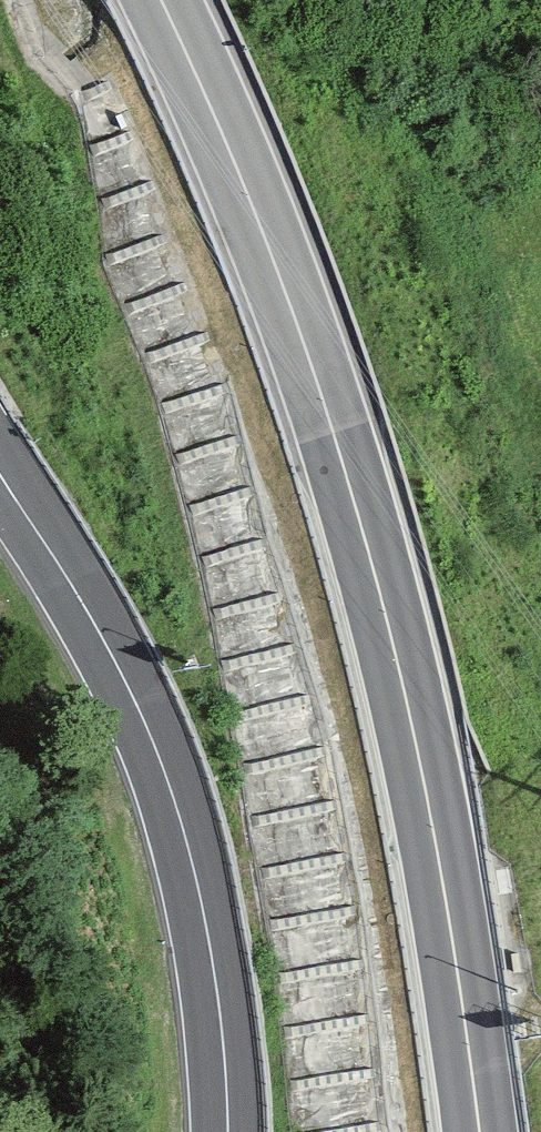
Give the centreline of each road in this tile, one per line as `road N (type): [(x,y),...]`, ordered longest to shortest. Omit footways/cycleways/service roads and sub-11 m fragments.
road 1 (trunk): [(477,1131),(400,672),(333,409),(176,0)]
road 2 (primary): [(0,474),(90,614),(177,808),(214,970),(226,1131)]

